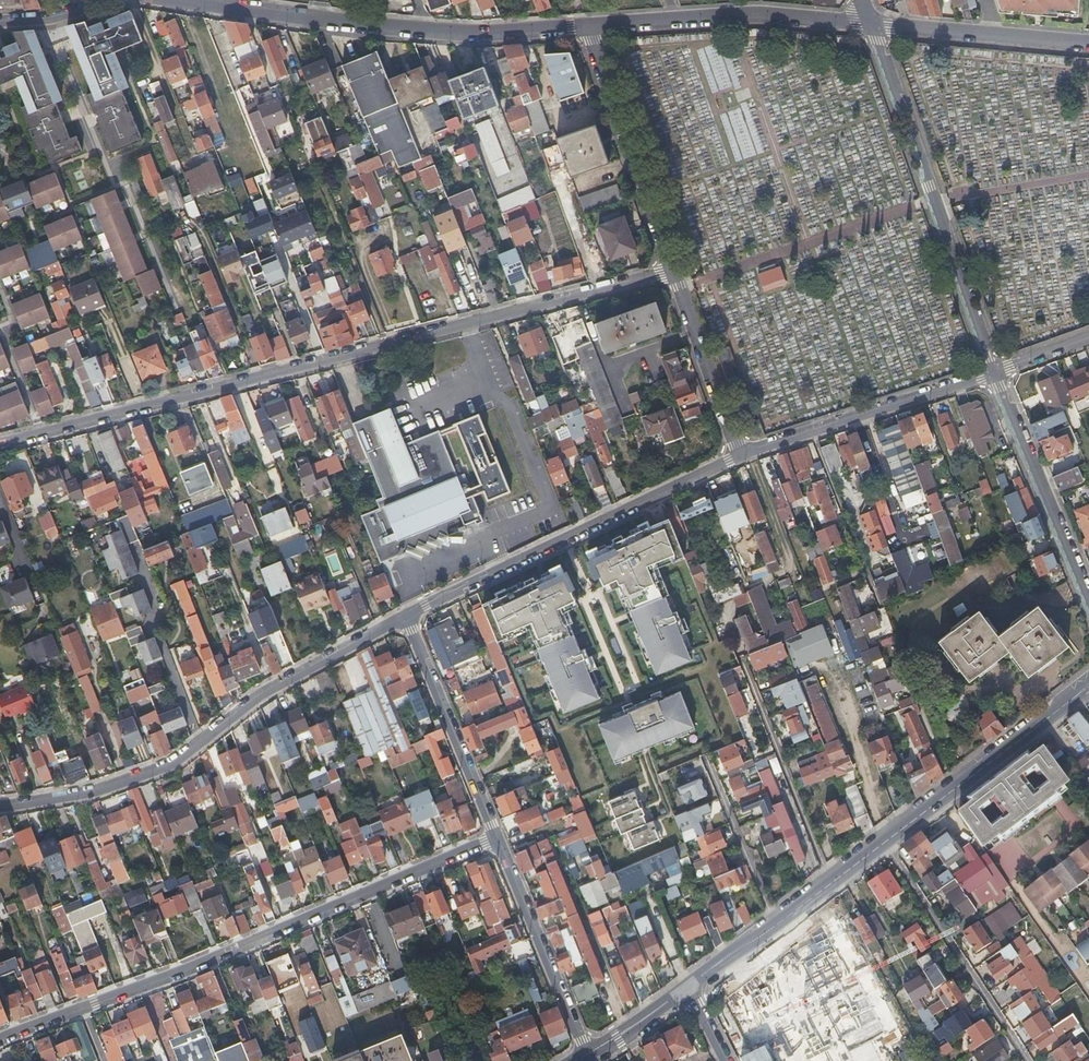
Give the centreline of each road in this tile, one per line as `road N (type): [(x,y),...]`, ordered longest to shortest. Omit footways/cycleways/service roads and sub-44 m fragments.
road 1 (residential): [(0,444),(675,271)]
road 2 (residential): [(406,614),(260,693),(173,764),(98,791),(0,806)]
road 3 (residential): [(497,838),(82,1007)]
road 4 (residential): [(586,28),(428,30),(191,0)]
road 5 (residential): [(993,374),(873,24)]
road 6 (residential): [(406,614),(740,456)]
road 7 (residential): [(873,24),(757,14),(586,28)]
road 8 (residential): [(1028,1060),(883,840)]
road 9 (secondary): [(1088,682),(883,840)]
road 10 (residential): [(675,271),(586,28)]
road 11 (residential): [(993,374),(1088,600)]
road 12 (residential): [(741,655),(830,881)]
road 13 (residential): [(497,838),(406,614)]
road 14 (residential): [(497,838),(588,1054)]
road 15 (residential): [(1088,40),(873,24)]
road 16 (residential): [(740,456),(675,271)]
road 17 (residential): [(811,432),(993,374)]
road 18 (residential): [(811,432),(880,607)]
road 19 (residential): [(709,765),(773,923)]
road 20 (secondary): [(688,987),(588,1054)]

